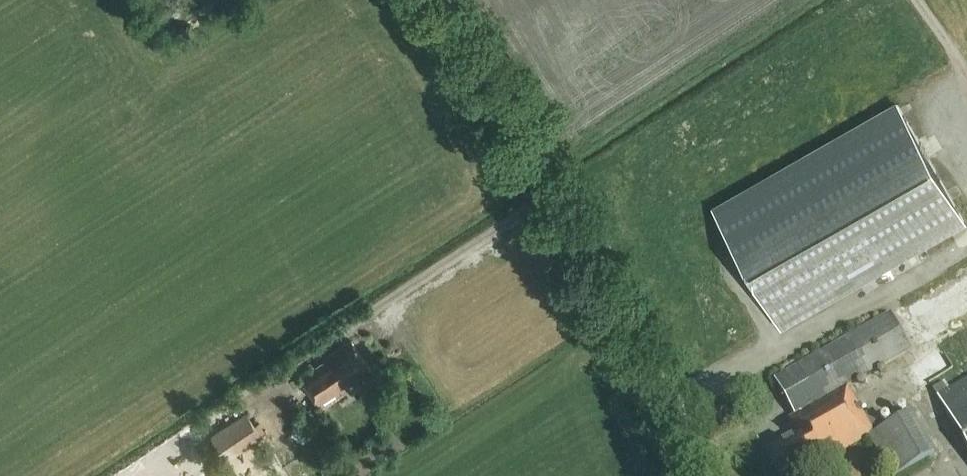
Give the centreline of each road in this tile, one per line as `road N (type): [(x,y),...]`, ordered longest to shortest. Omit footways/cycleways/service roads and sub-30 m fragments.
road 1 (tertiary): [(704,475),(600,266),(450,0)]

